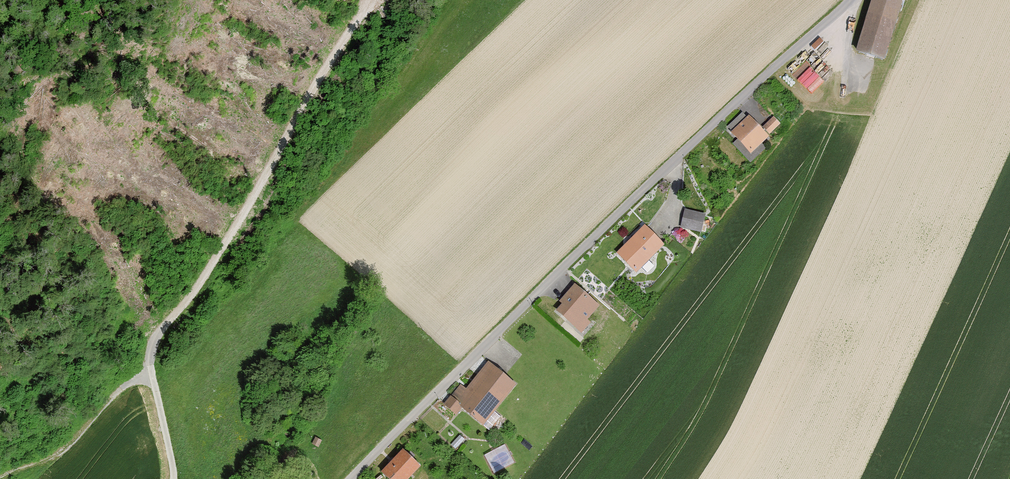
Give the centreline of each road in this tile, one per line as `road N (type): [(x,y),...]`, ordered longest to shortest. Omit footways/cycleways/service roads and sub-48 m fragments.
road 1 (unclassified): [(352,478),(633,202),(853,0)]
road 2 (track): [(175,478),(151,361),(158,338),(241,220),(371,0)]
road 3 (track): [(151,361),(59,454),(0,478)]

